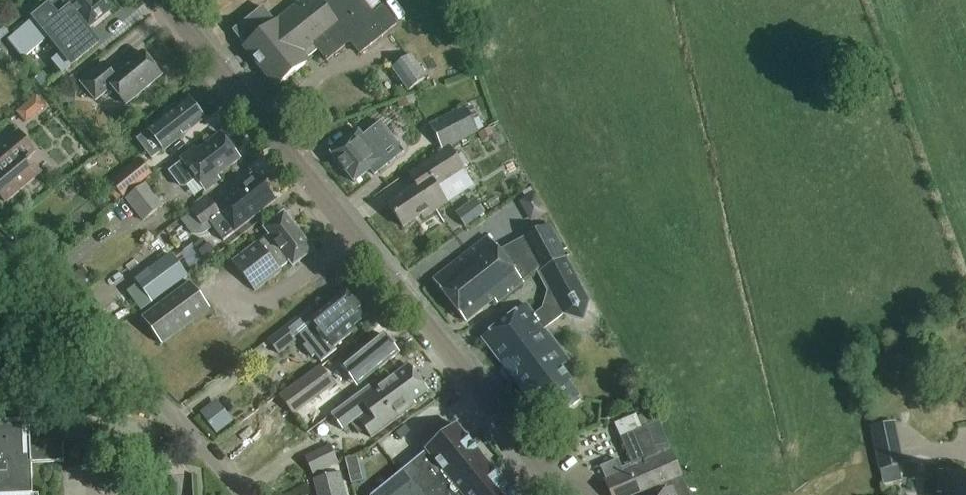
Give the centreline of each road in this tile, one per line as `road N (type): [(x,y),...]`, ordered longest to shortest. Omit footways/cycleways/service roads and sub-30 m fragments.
road 1 (tertiary): [(563,494),(161,0)]
road 2 (residential): [(239,494),(178,419),(0,241)]

